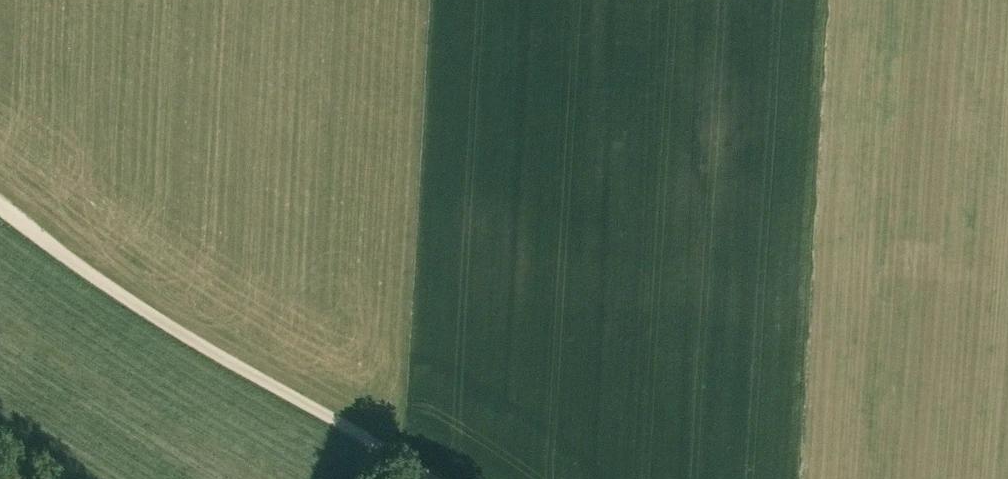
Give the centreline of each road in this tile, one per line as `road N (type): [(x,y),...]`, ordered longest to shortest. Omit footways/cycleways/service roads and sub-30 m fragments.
road 1 (unclassified): [(435,478),(112,291),(0,206)]

